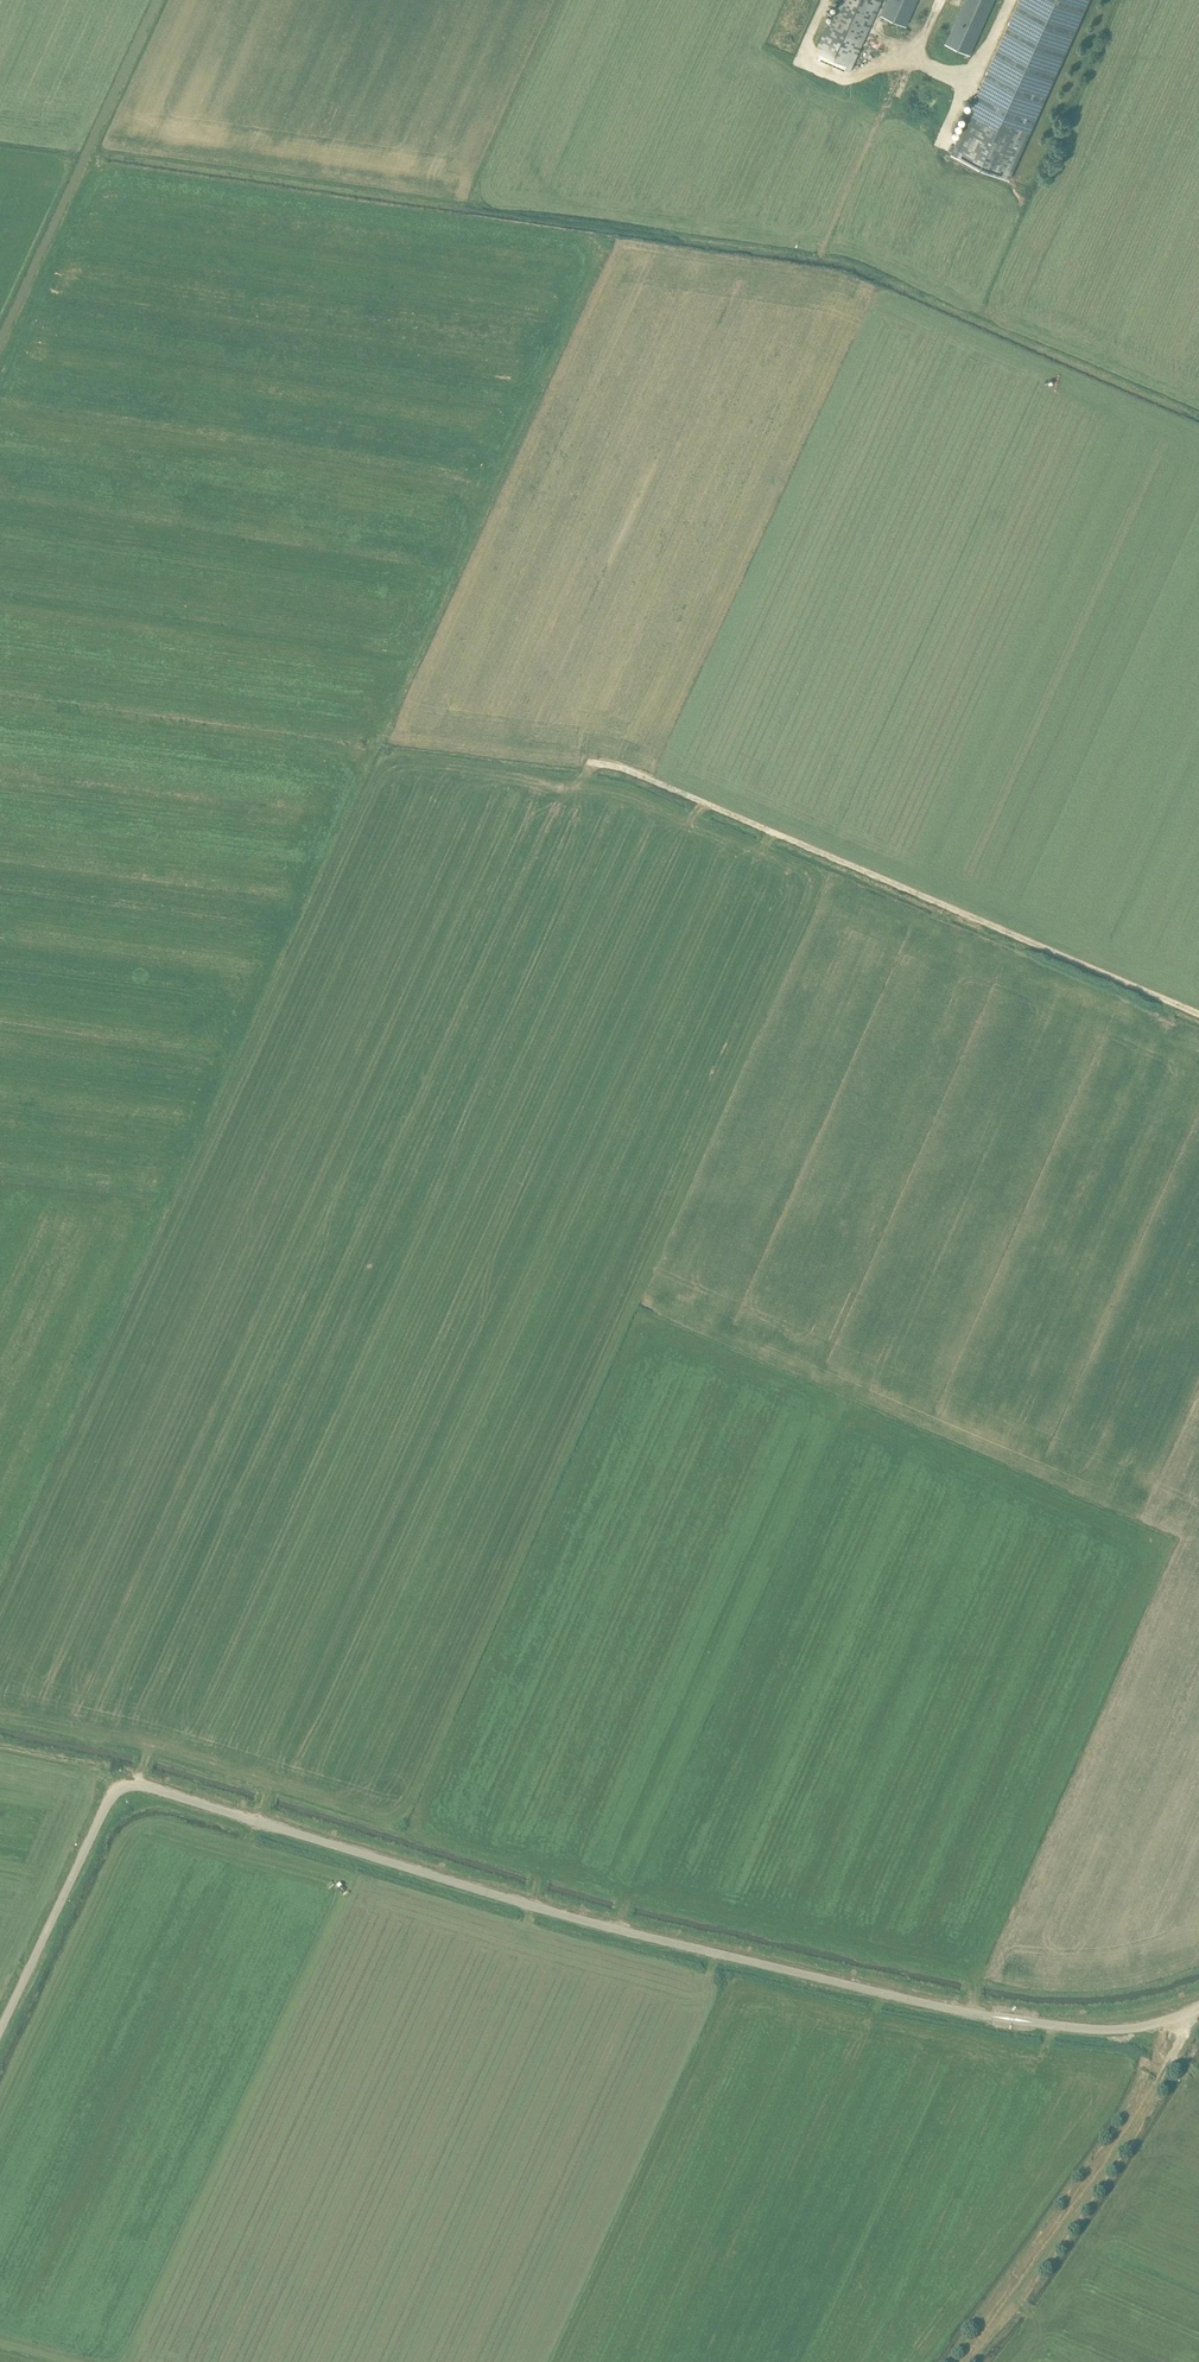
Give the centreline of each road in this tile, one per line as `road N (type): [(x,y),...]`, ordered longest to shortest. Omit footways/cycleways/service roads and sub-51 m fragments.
road 1 (unclassified): [(0,2031),(112,1794),(126,1785),(714,1955),(983,2015),(1139,2028),(1198,2007)]
road 2 (track): [(1198,1015),(725,810),(586,763)]
road 3 (track): [(1196,2009),(1158,2080),(959,2361)]
road 4 (track): [(126,1785),(62,1757),(0,1744)]

